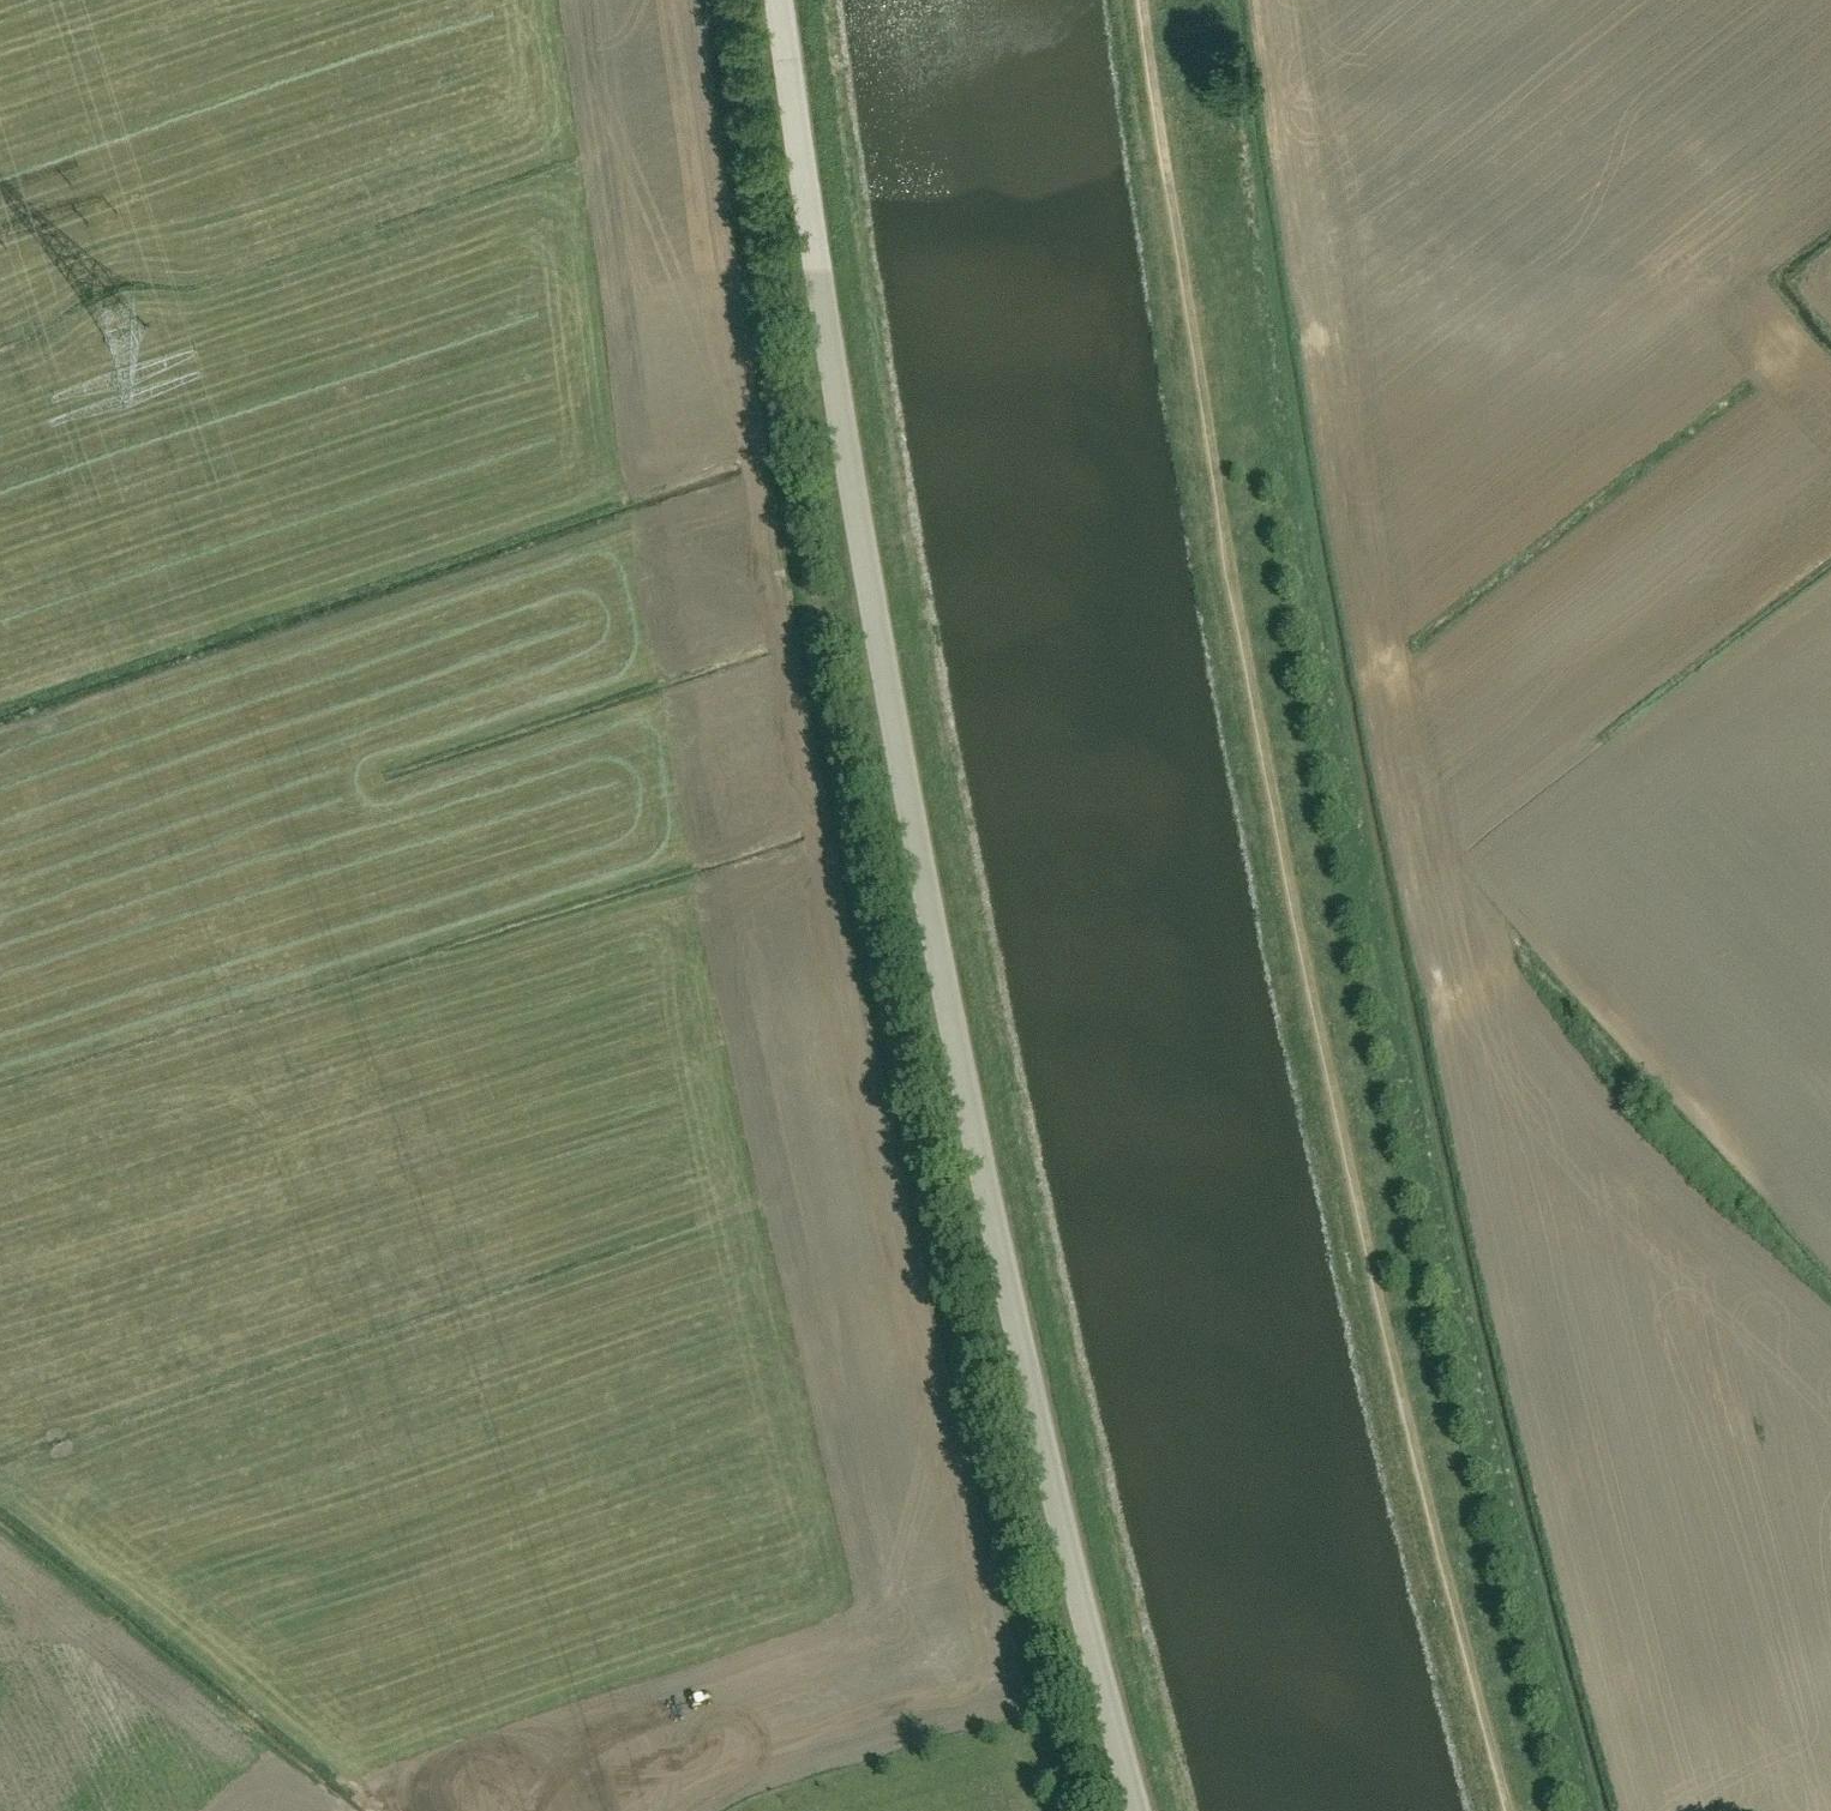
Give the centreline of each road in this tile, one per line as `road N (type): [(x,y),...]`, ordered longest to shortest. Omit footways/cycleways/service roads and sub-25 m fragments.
road 1 (track): [(1142,0),(1164,178),(1264,788),(1413,1460),(1507,1810)]
road 2 (unclassified): [(1139,1810),(1062,1526),(970,1116),(826,330),(779,0)]

